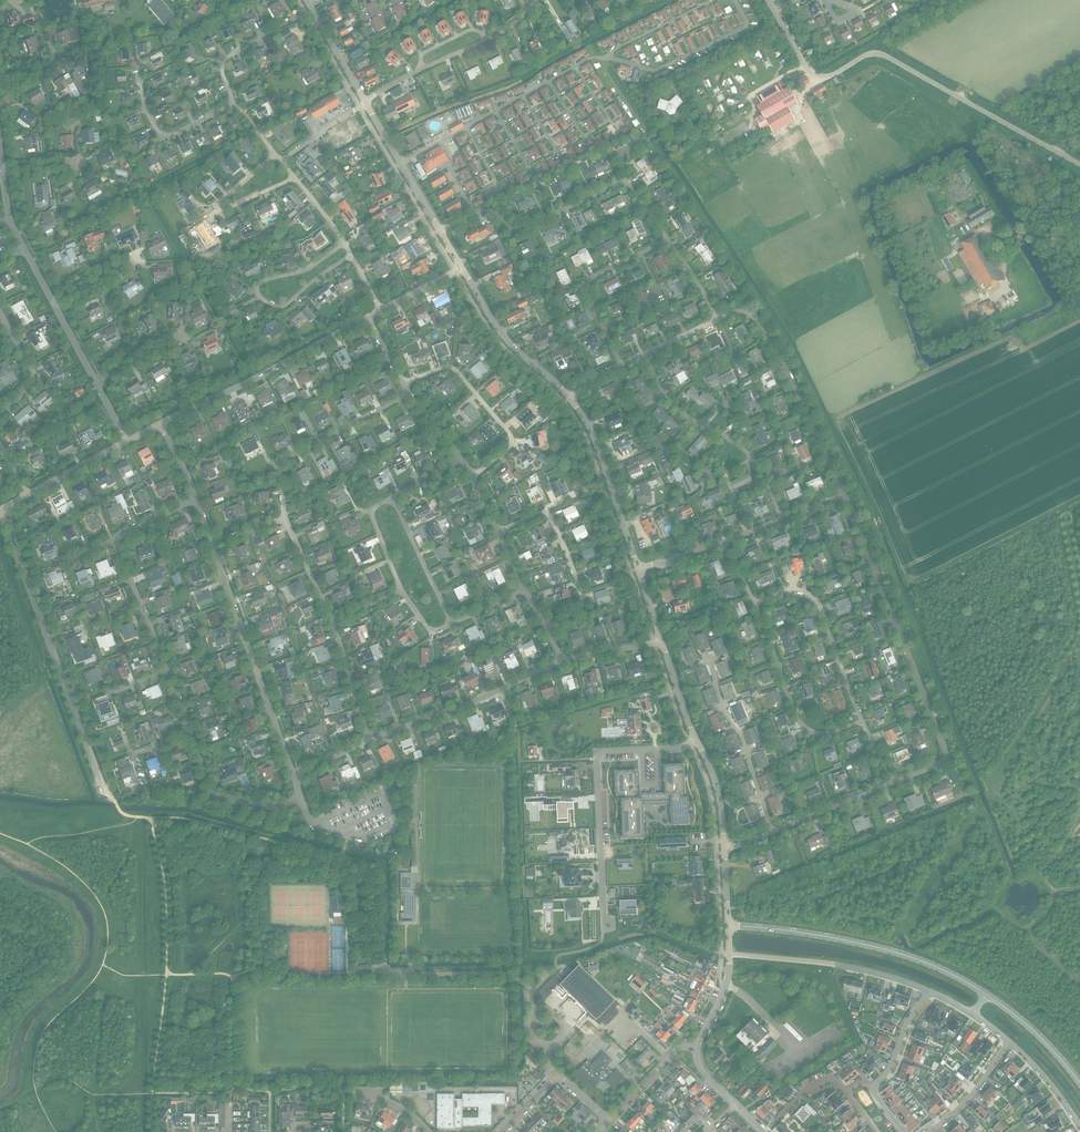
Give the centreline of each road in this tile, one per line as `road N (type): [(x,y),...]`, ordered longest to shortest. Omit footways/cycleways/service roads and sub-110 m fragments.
road 1 (tertiary): [(1079,164),(883,55),(813,74),(774,11)]
road 2 (residential): [(845,494),(949,759),(894,782)]
road 3 (unclassified): [(105,795),(0,510)]
road 4 (track): [(256,376),(149,191),(214,155)]
road 5 (residential): [(668,239),(624,185),(523,229),(484,210),(440,230)]
road 6 (residential): [(729,925),(887,949),(987,994)]
road 7 (residential): [(696,738),(597,756),(603,924)]
road 8 (residential): [(294,777),(211,543)]
road 9 (track): [(969,132),(1068,305),(1032,336)]
road 10 (residential): [(718,319),(742,312),(755,318),(845,494)]
road 11 (tertiary): [(160,423),(368,316)]
road 12 (residential): [(350,255),(284,304),(259,296),(264,279),(304,270),(343,243)]
road 13 (residential): [(369,739),(562,660)]
road 14 (residential): [(285,518),(280,464),(408,393)]
road 15 (residential): [(472,477),(508,448),(509,432),(451,367),(403,382)]
road 16 (residential): [(862,721),(823,734),(801,724),(754,602)]
road 17 (residential): [(862,721),(815,599),(792,589),(754,602)]
road 18 (residential): [(545,626),(582,604),(551,517),(535,514),(498,532)]
road 19 (residential): [(772,832),(710,656)]
road 20 (tertiary): [(638,568),(597,444),(570,397)]
road 21 (tertiary): [(570,397),(514,348),(461,269)]
road 22 (residential): [(294,177),(218,206),(274,155)]
road 23 (residential): [(300,799),(274,807),(215,799),(192,733)]
road 24 (tertiary): [(440,230),(365,100)]
road 25 (residential): [(231,106),(164,134),(145,106),(138,66)]
road 26 (residential): [(307,13),(226,57),(231,106)]
road 27 (residential): [(452,623),(393,496)]
road 28 (residential): [(894,782),(772,832)]
road 29 (tertiary): [(695,1048),(726,985),(729,925)]
road 30 (residential): [(987,994),(1038,1034),(1079,1084)]
road 31 (residential): [(369,739),(332,622)]
road 32 (residential): [(1010,1042),(964,1102),(928,1131)]
road 33 (residential): [(0,411),(33,378),(0,312)]

